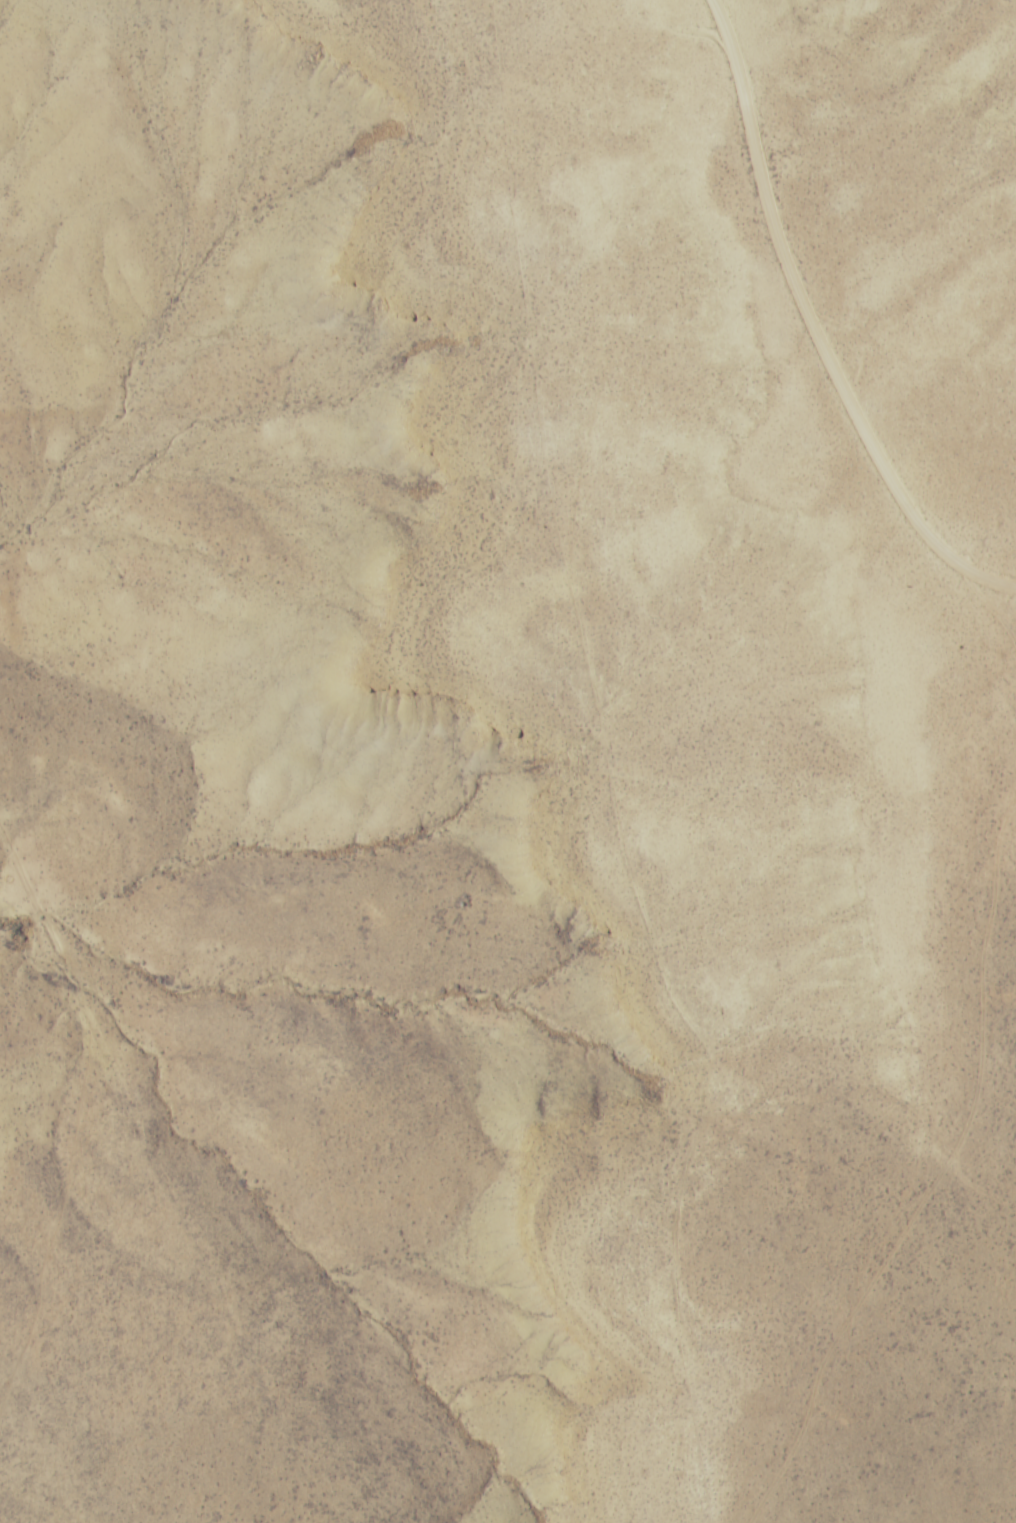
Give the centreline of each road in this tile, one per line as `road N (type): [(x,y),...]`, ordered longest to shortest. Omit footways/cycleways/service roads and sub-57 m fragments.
road 1 (tertiary): [(1015,588),(989,585),(953,565),(884,476),(781,261),(726,35),(701,0)]

